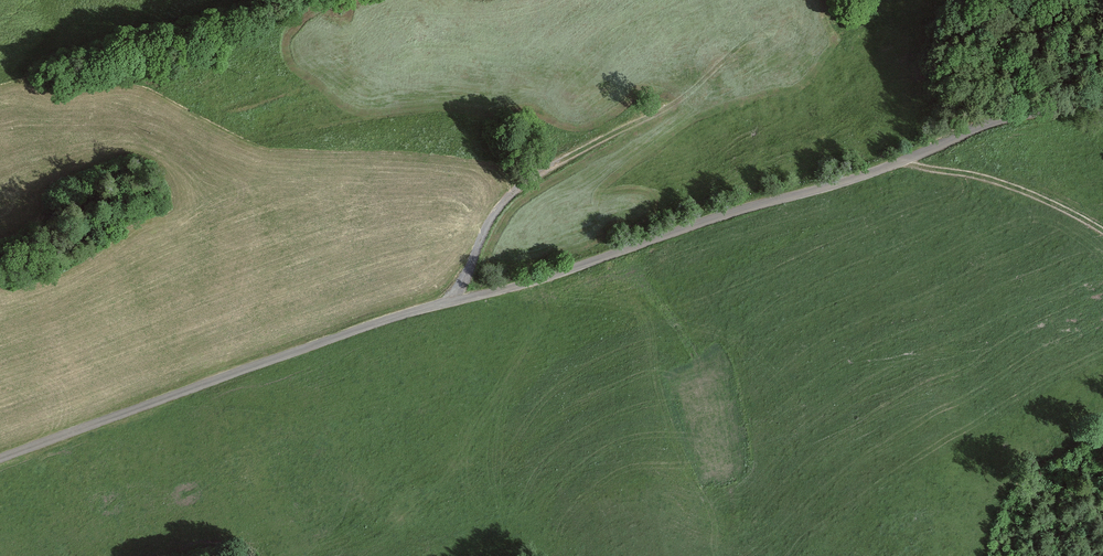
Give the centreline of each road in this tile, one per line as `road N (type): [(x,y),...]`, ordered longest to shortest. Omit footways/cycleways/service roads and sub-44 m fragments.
road 1 (tertiary): [(0,462),(384,324),(852,179),(987,122),(1102,95)]
road 2 (track): [(450,303),(504,200),(566,158),(685,96),(755,34)]
road 3 (track): [(902,162),(993,179),(1102,233)]

